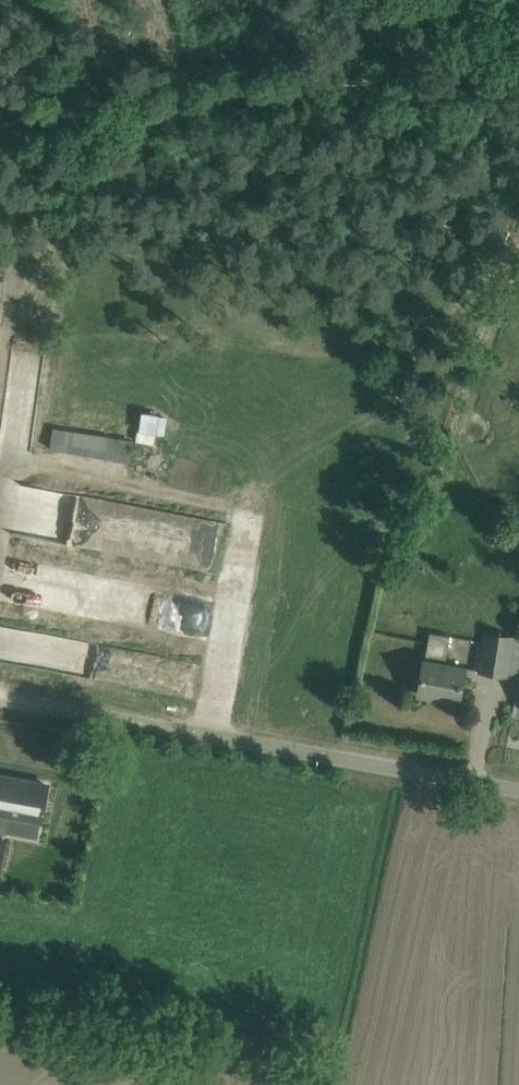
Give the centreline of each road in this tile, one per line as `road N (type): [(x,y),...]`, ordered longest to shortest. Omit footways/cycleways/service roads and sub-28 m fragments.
road 1 (unclassified): [(518,792),(90,719)]

